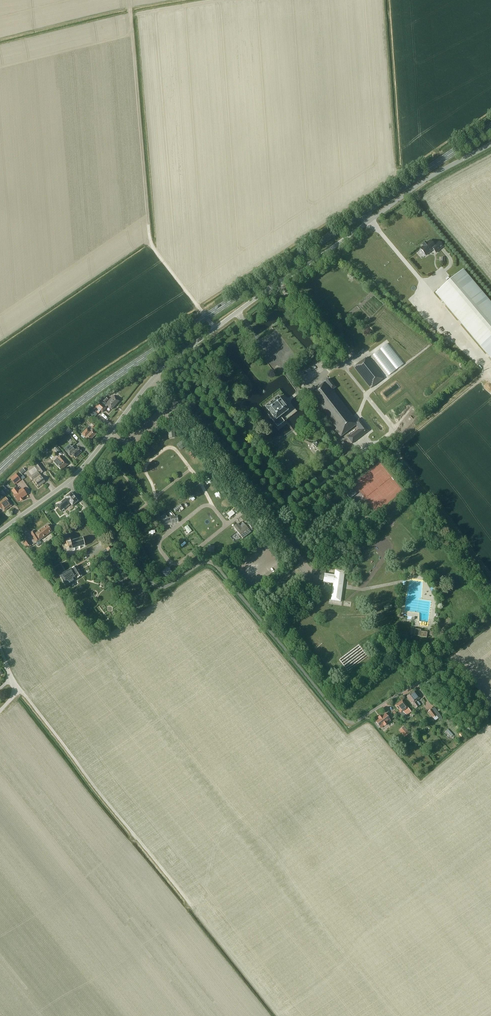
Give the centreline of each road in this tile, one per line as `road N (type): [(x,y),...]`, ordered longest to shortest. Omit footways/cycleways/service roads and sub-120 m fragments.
road 1 (primary): [(0,470),(78,404),(490,126)]
road 2 (unclassified): [(421,680),(345,721),(214,565),(202,562),(157,586),(67,483)]
road 3 (unclassified): [(154,377),(426,179),(490,144)]
road 4 (track): [(206,317),(150,240),(130,14)]
road 5 (track): [(193,908),(23,695)]
road 6 (unclassified): [(302,562),(154,377)]
road 7 (unclassified): [(67,483),(154,377)]

